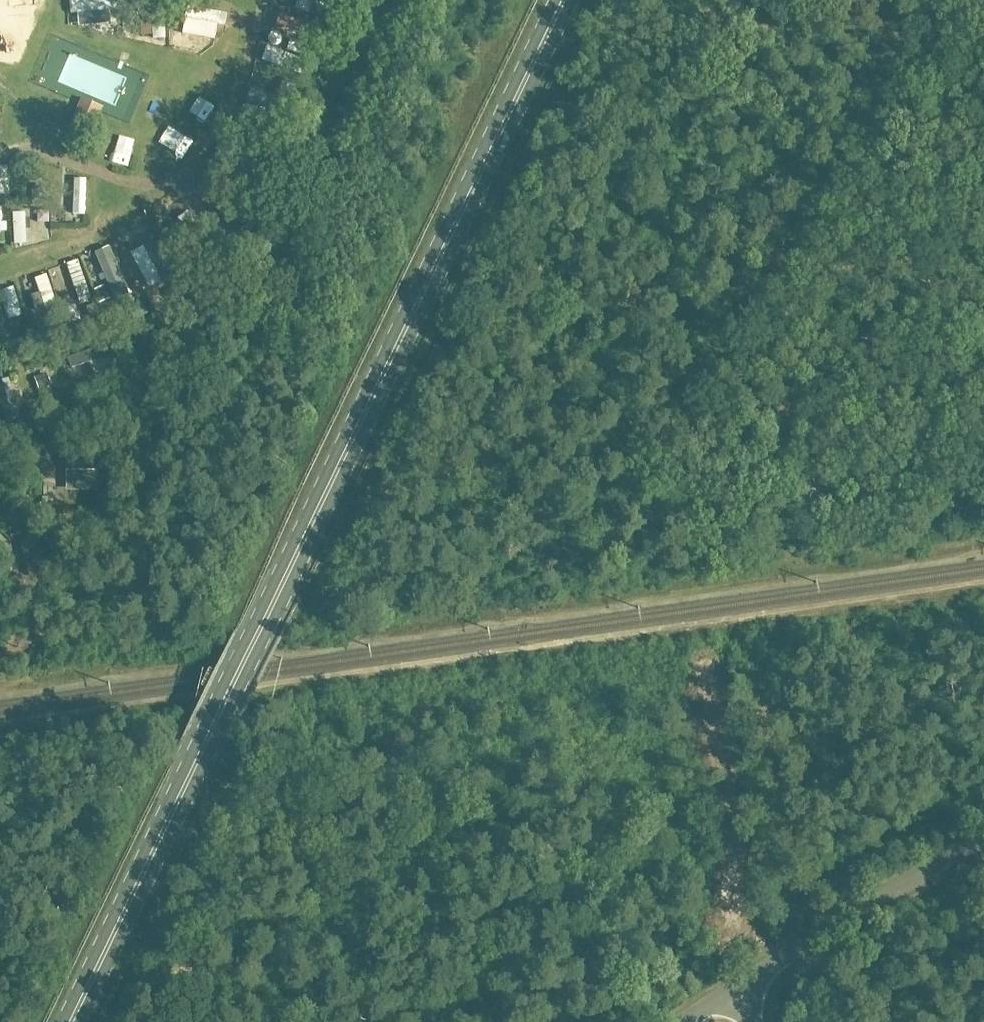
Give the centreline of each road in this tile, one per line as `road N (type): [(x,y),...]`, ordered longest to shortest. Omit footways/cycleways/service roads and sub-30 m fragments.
road 1 (primary): [(71,1021),(564,0)]
road 2 (track): [(0,151),(38,148),(137,182),(171,178),(216,132),(243,79),(252,33),(238,13),(210,0)]
road 3 (unclassified): [(729,990),(983,842)]

